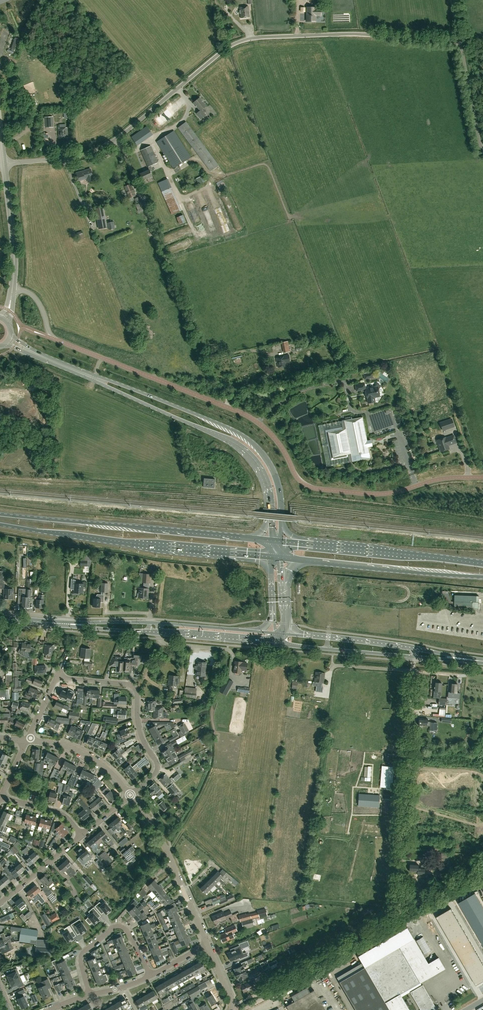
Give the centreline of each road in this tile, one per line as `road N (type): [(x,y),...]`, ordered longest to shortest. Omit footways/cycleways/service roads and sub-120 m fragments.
road 1 (unclassified): [(12,289),(37,300),(53,339),(251,418),(309,486),(380,494),(482,477)]
road 2 (unclassified): [(4,163),(103,146),(246,39),(353,34),(460,42)]
road 3 (primary): [(281,518),(275,475),(243,435),(10,337)]
road 4 (primary): [(7,342),(239,447),(262,475),(270,513)]
road 5 (primary): [(0,524),(271,557)]
road 6 (primary): [(254,539),(0,514)]
road 7 (track): [(482,866),(285,979),(277,991)]
road 8 (tertiary): [(278,644),(482,661)]
road 9 (residential): [(130,794),(157,767),(140,731),(135,689),(56,677)]
road 10 (tertiary): [(482,661),(284,634)]
road 11 (primary): [(307,560),(482,577)]
road 12 (primary): [(482,563),(314,545)]
road 13 (residential): [(151,975),(128,932),(116,926),(81,955),(89,994)]
road 14 (unclassified): [(12,289),(4,163)]
road 15 (residential): [(130,794),(85,754),(27,740)]

